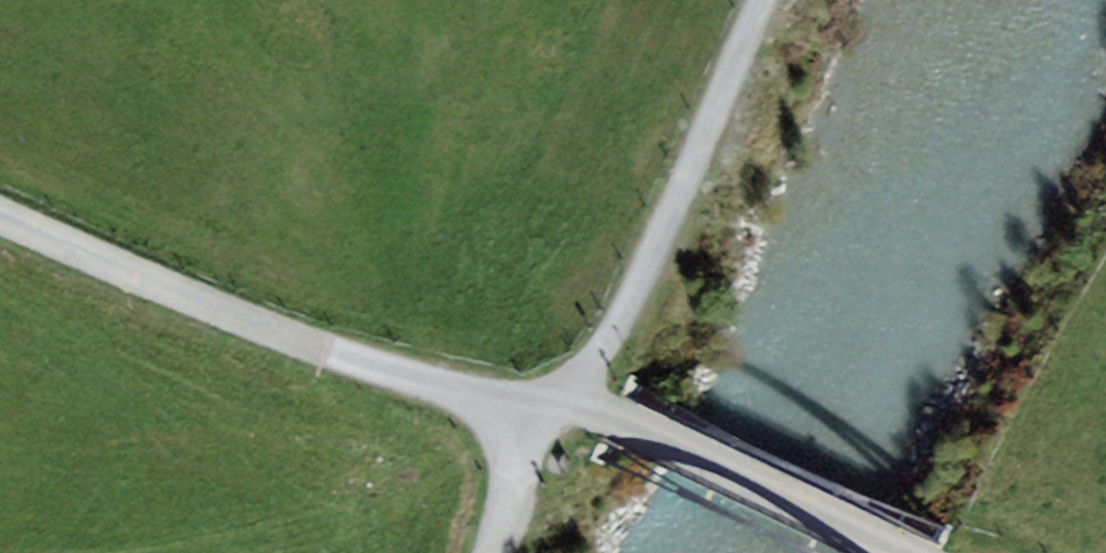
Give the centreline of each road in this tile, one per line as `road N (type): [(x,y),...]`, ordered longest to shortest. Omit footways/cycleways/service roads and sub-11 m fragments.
road 1 (track): [(0,234),(445,390),(541,413),(612,413),(906,552)]
road 2 (track): [(766,0),(634,296),(541,413),(492,552)]

